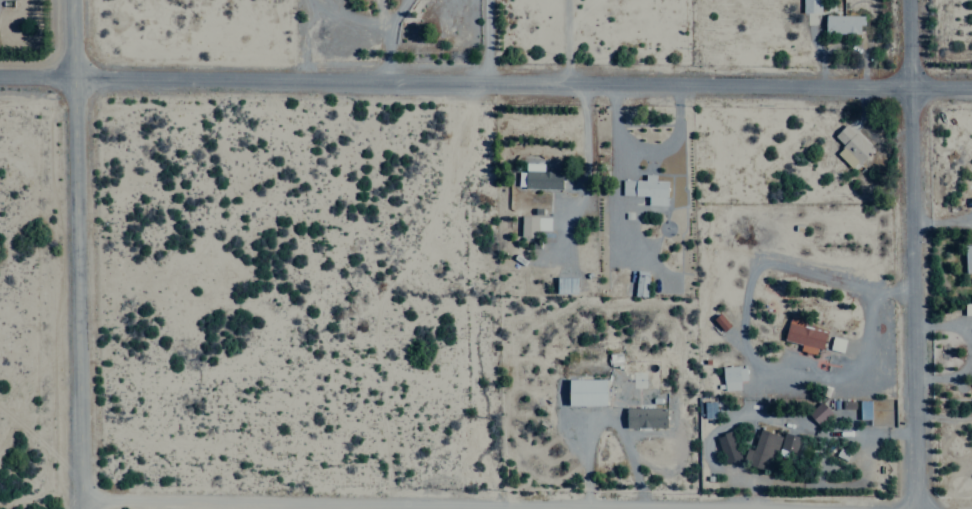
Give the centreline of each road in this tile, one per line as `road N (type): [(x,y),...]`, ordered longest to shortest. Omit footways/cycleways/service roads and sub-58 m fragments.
road 1 (residential): [(971,83),(0,81)]
road 2 (residential): [(741,508),(503,499),(83,499)]
road 3 (residential): [(922,508),(912,0)]
road 4 (tertiary): [(79,0),(83,508)]

